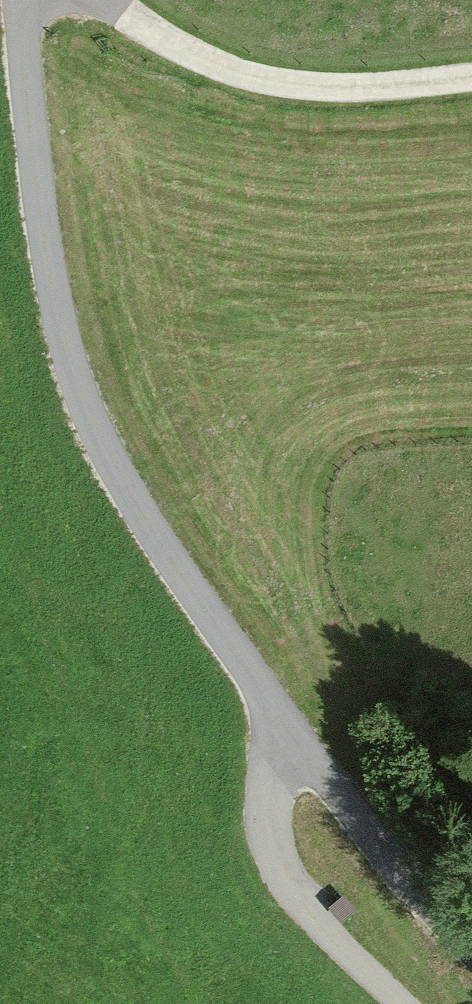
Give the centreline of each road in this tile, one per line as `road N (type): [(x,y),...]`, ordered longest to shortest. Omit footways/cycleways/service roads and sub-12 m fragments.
road 1 (unclassified): [(22,0),(49,280),(64,348),(118,476),(362,823),(471,940)]
road 2 (track): [(471,83),(358,95),(254,79),(172,45),(109,0)]
road 3 (track): [(399,1003),(310,914),(275,852),(273,771),(290,727)]

